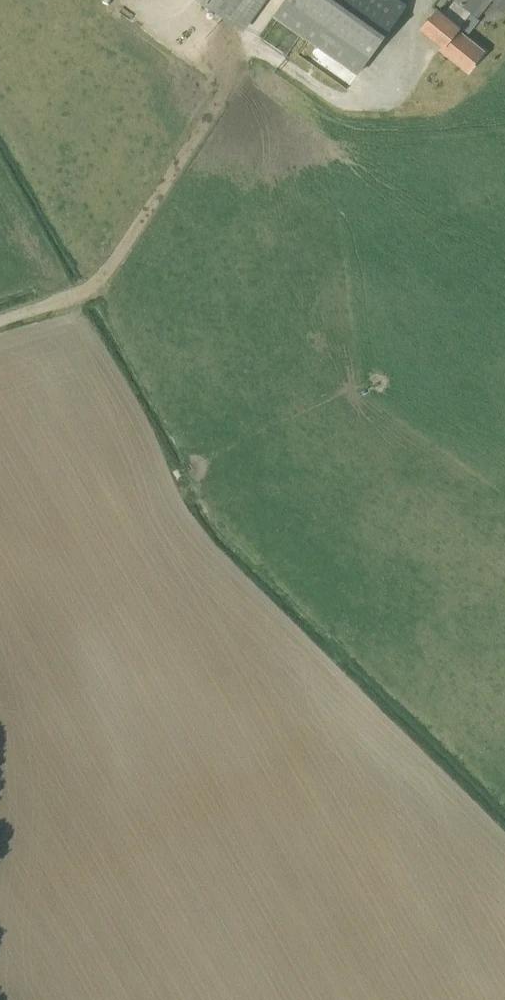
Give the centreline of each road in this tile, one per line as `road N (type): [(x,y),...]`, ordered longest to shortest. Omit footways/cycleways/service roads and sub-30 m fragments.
road 1 (track): [(148,0),(236,71),(97,284),(0,323)]

